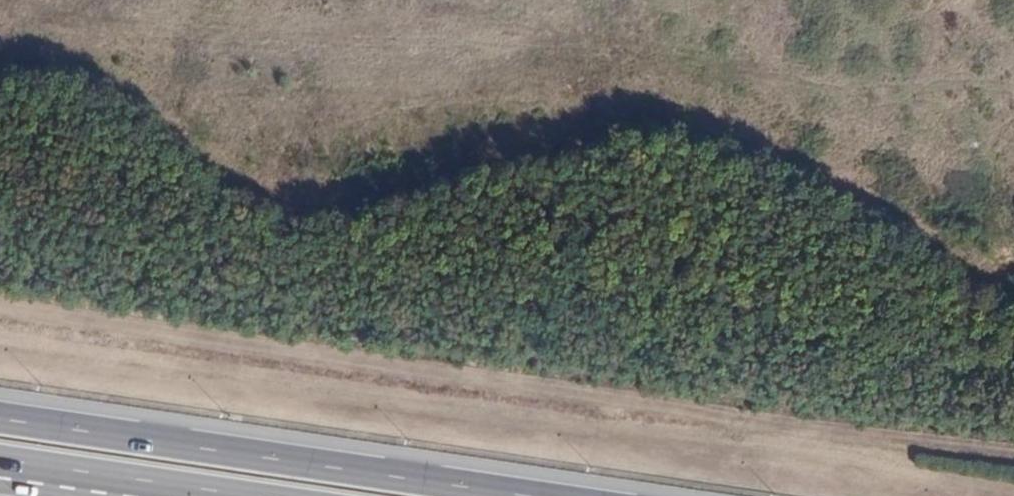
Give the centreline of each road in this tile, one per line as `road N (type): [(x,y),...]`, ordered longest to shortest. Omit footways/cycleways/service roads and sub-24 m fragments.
road 1 (track): [(0,299),(1013,456)]
road 2 (motorway): [(508,495),(0,420)]
road 3 (motorway): [(0,461),(244,495)]

